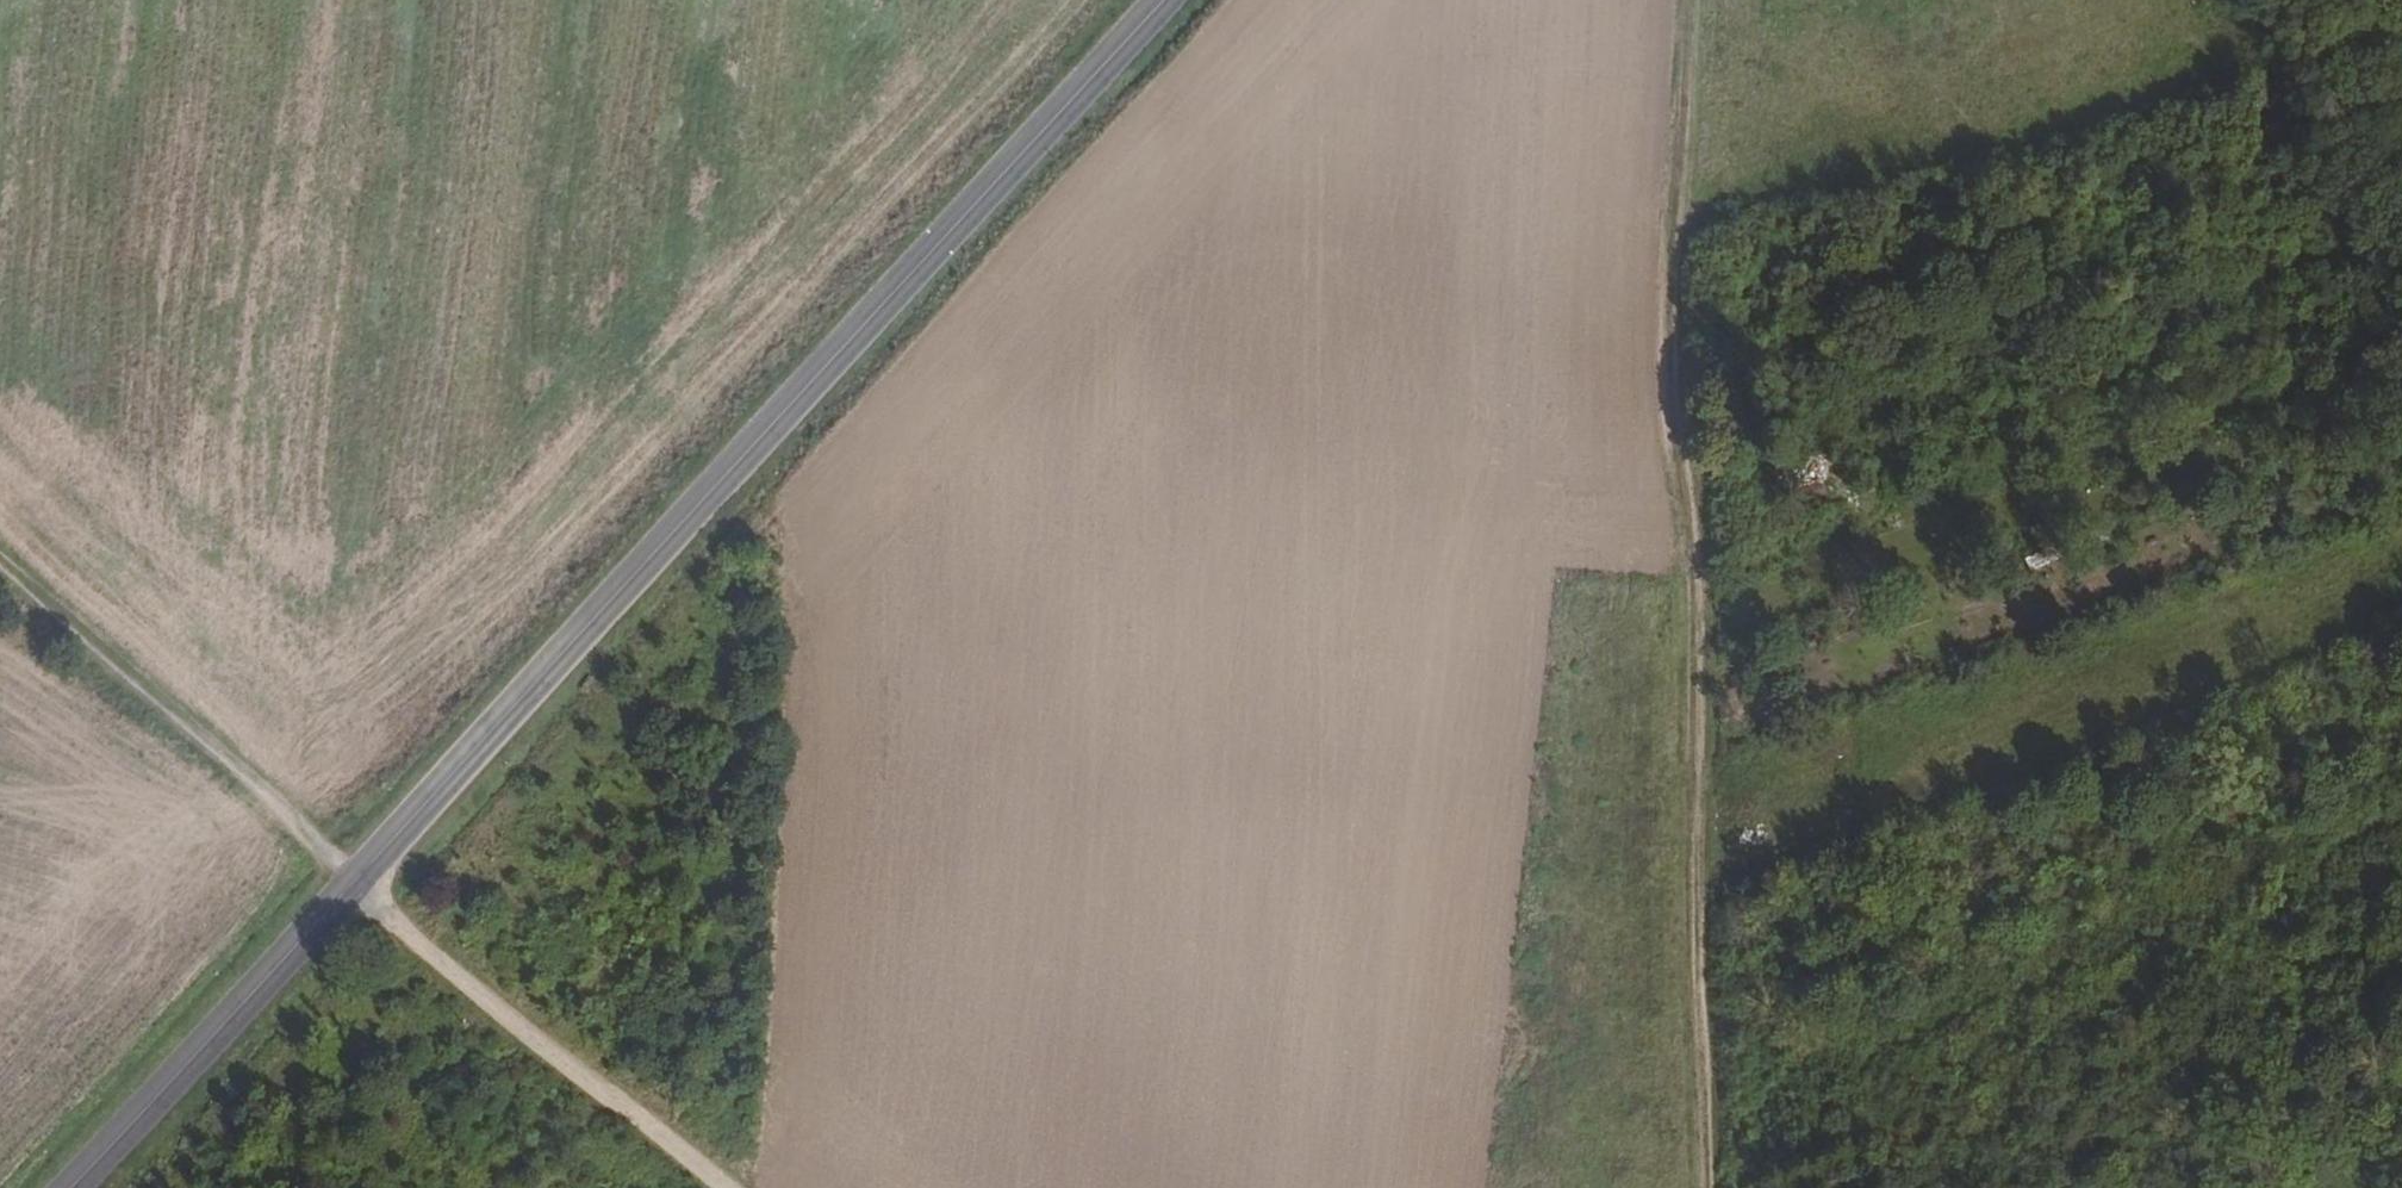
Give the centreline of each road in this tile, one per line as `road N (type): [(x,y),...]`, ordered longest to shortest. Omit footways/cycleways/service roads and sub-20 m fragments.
road 1 (secondary): [(1176,0),(69,1187)]
road 2 (track): [(1706,1187),(1698,555),(1680,406),(1687,0)]
road 3 (track): [(722,1187),(347,887),(224,762),(0,574)]

